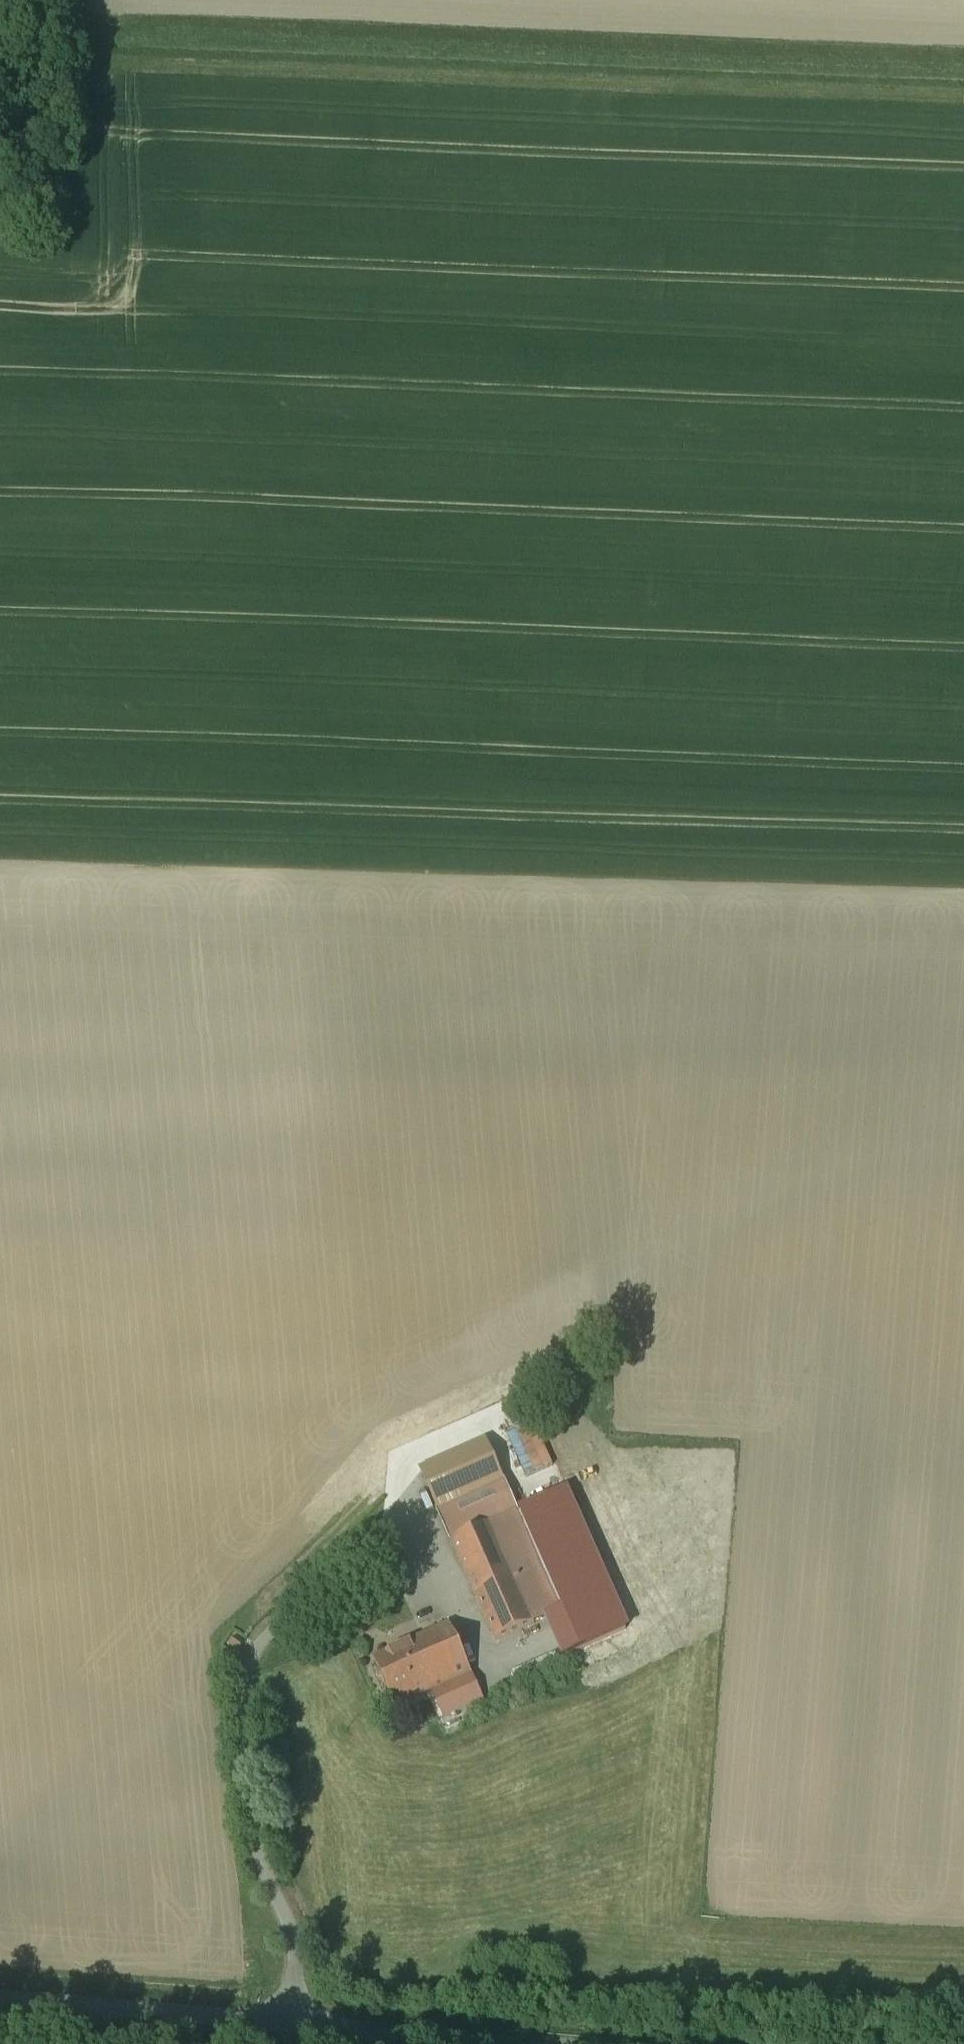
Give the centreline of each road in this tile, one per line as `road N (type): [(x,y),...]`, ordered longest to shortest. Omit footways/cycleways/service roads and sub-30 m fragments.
road 1 (unclassified): [(468,2043),(0,2008)]

